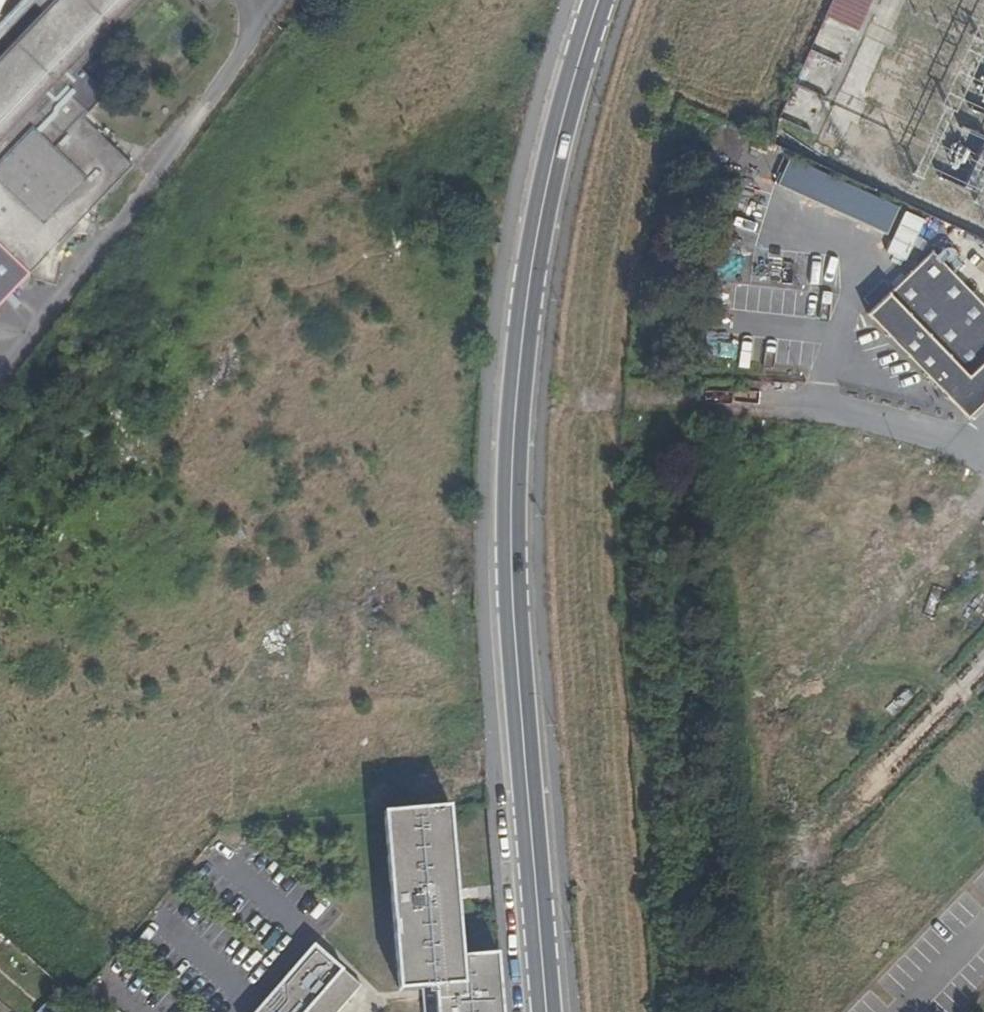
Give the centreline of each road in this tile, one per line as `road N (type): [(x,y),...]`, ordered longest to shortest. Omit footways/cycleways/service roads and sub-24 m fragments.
road 1 (primary): [(599,0),(532,270),(512,476),(547,1011)]

